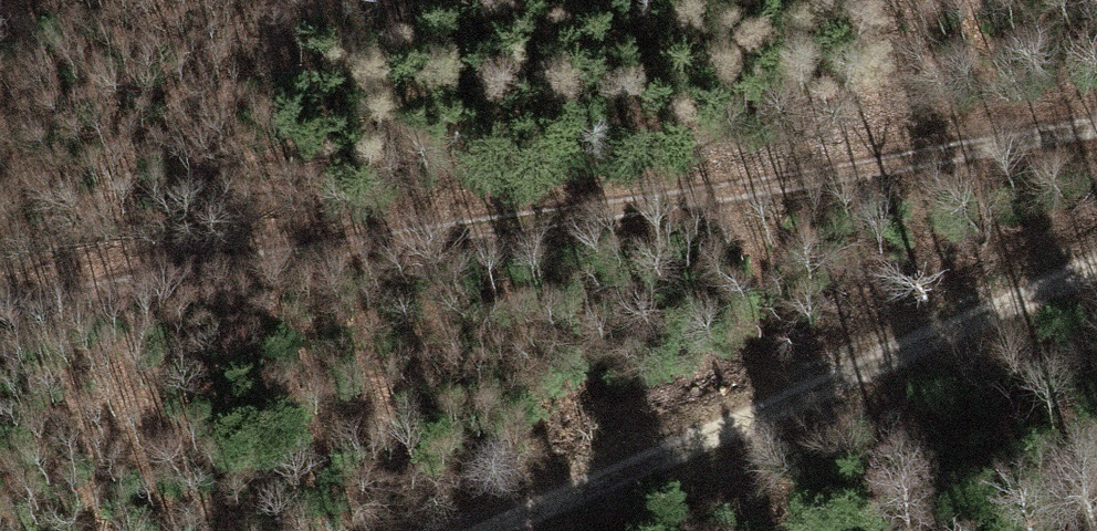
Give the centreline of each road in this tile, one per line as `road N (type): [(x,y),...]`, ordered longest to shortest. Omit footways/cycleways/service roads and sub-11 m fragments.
road 1 (track): [(1096,137),(0,316)]
road 2 (track): [(480,530),(1096,264)]

